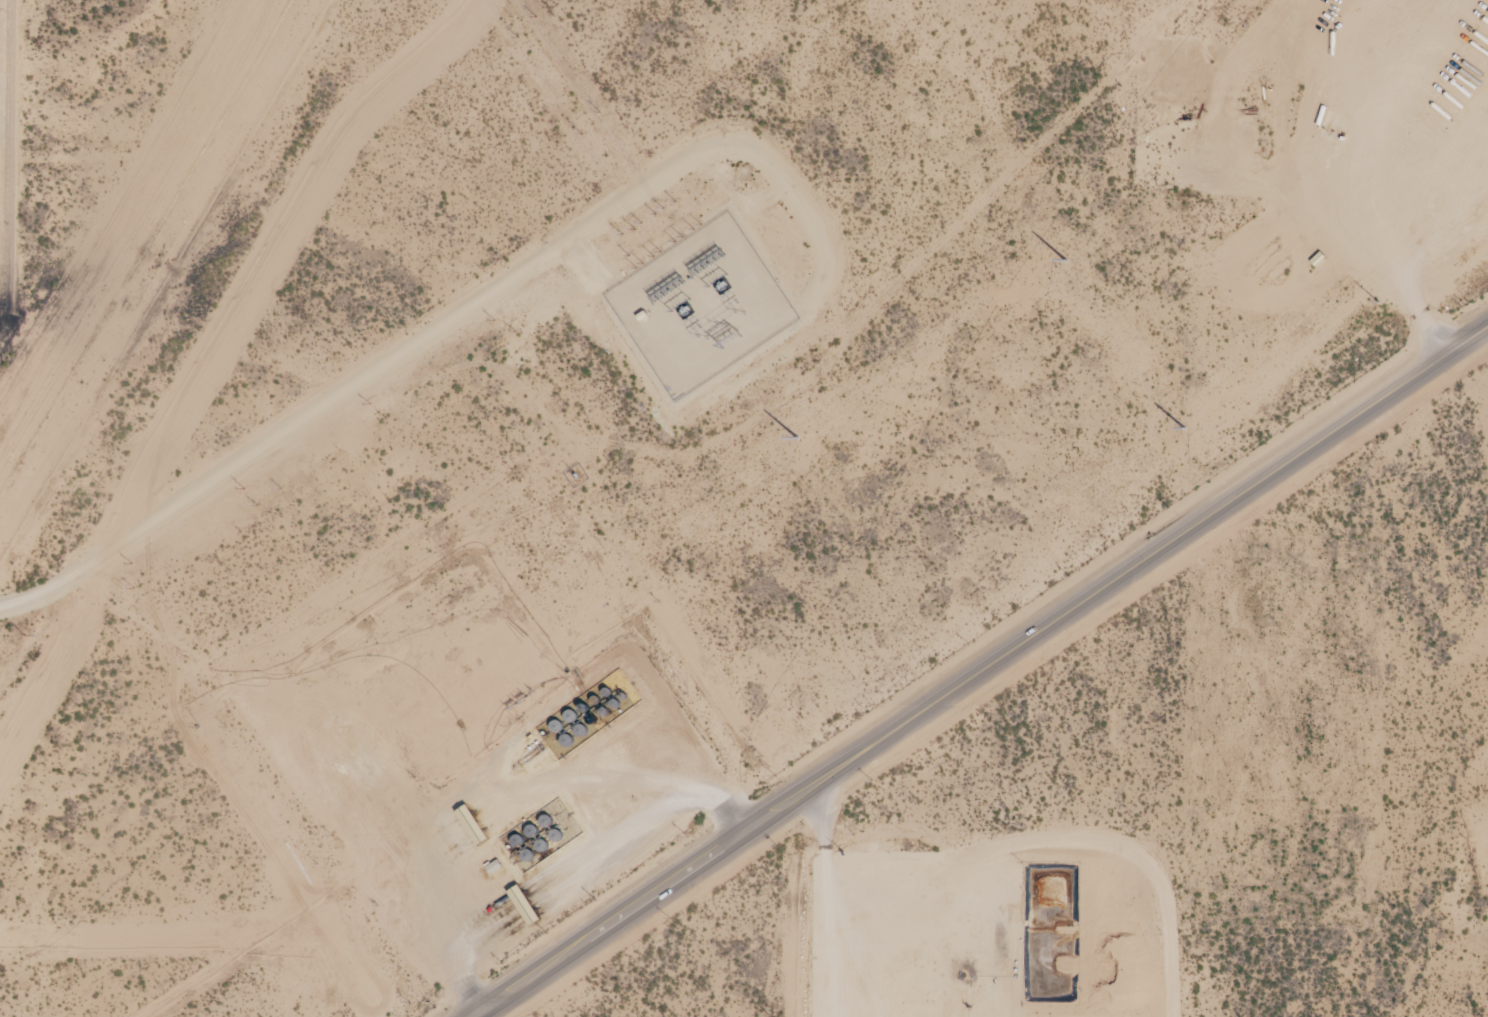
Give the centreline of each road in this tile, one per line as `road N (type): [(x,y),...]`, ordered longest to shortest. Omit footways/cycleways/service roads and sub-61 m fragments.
road 1 (secondary): [(475,1016),(1487,330)]

